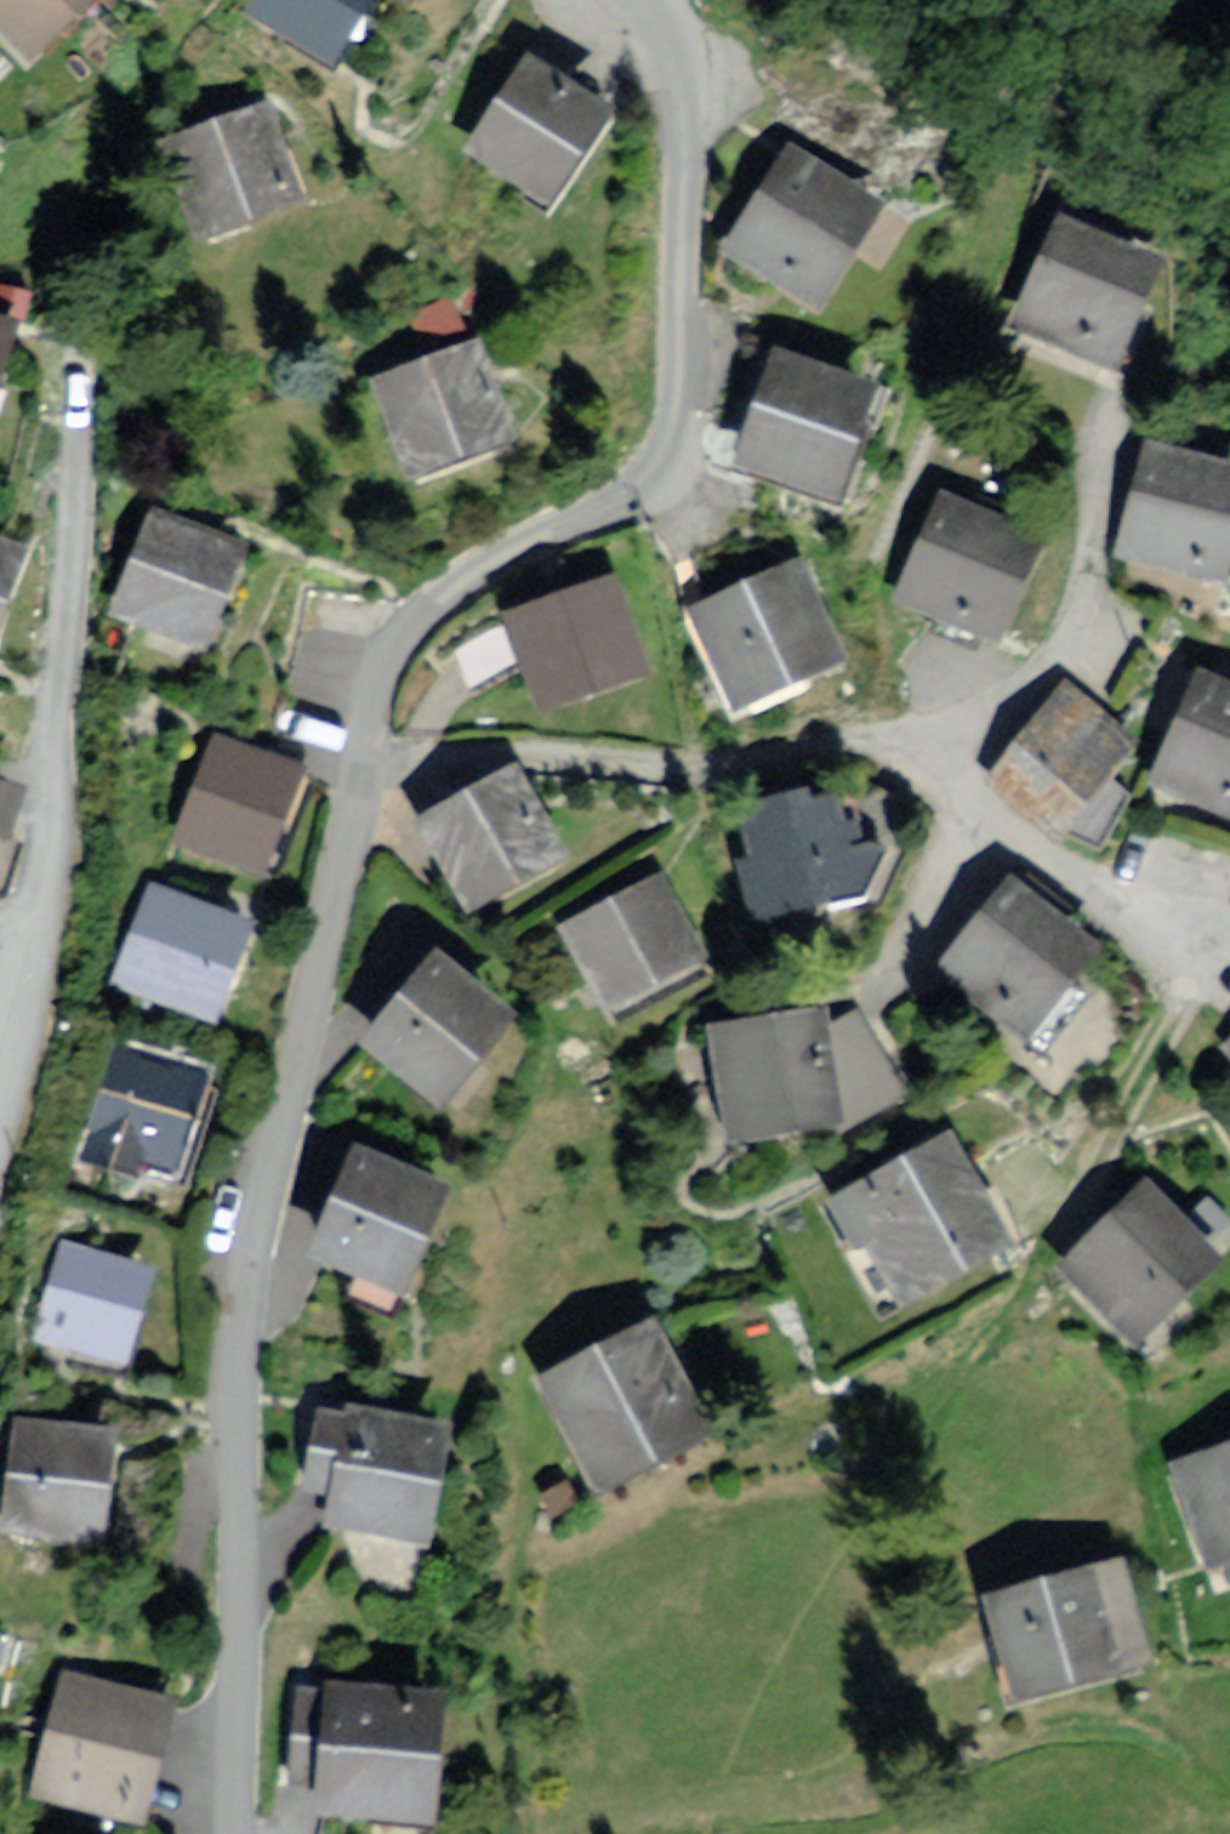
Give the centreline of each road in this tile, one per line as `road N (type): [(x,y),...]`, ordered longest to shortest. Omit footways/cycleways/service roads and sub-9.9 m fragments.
road 1 (residential): [(243,1833),(251,1262),(357,793)]
road 2 (residential): [(357,793),(404,633),(680,454),(680,69),(656,0)]
road 3 (residential): [(357,793),(443,769),(553,753),(711,774),(966,754)]

